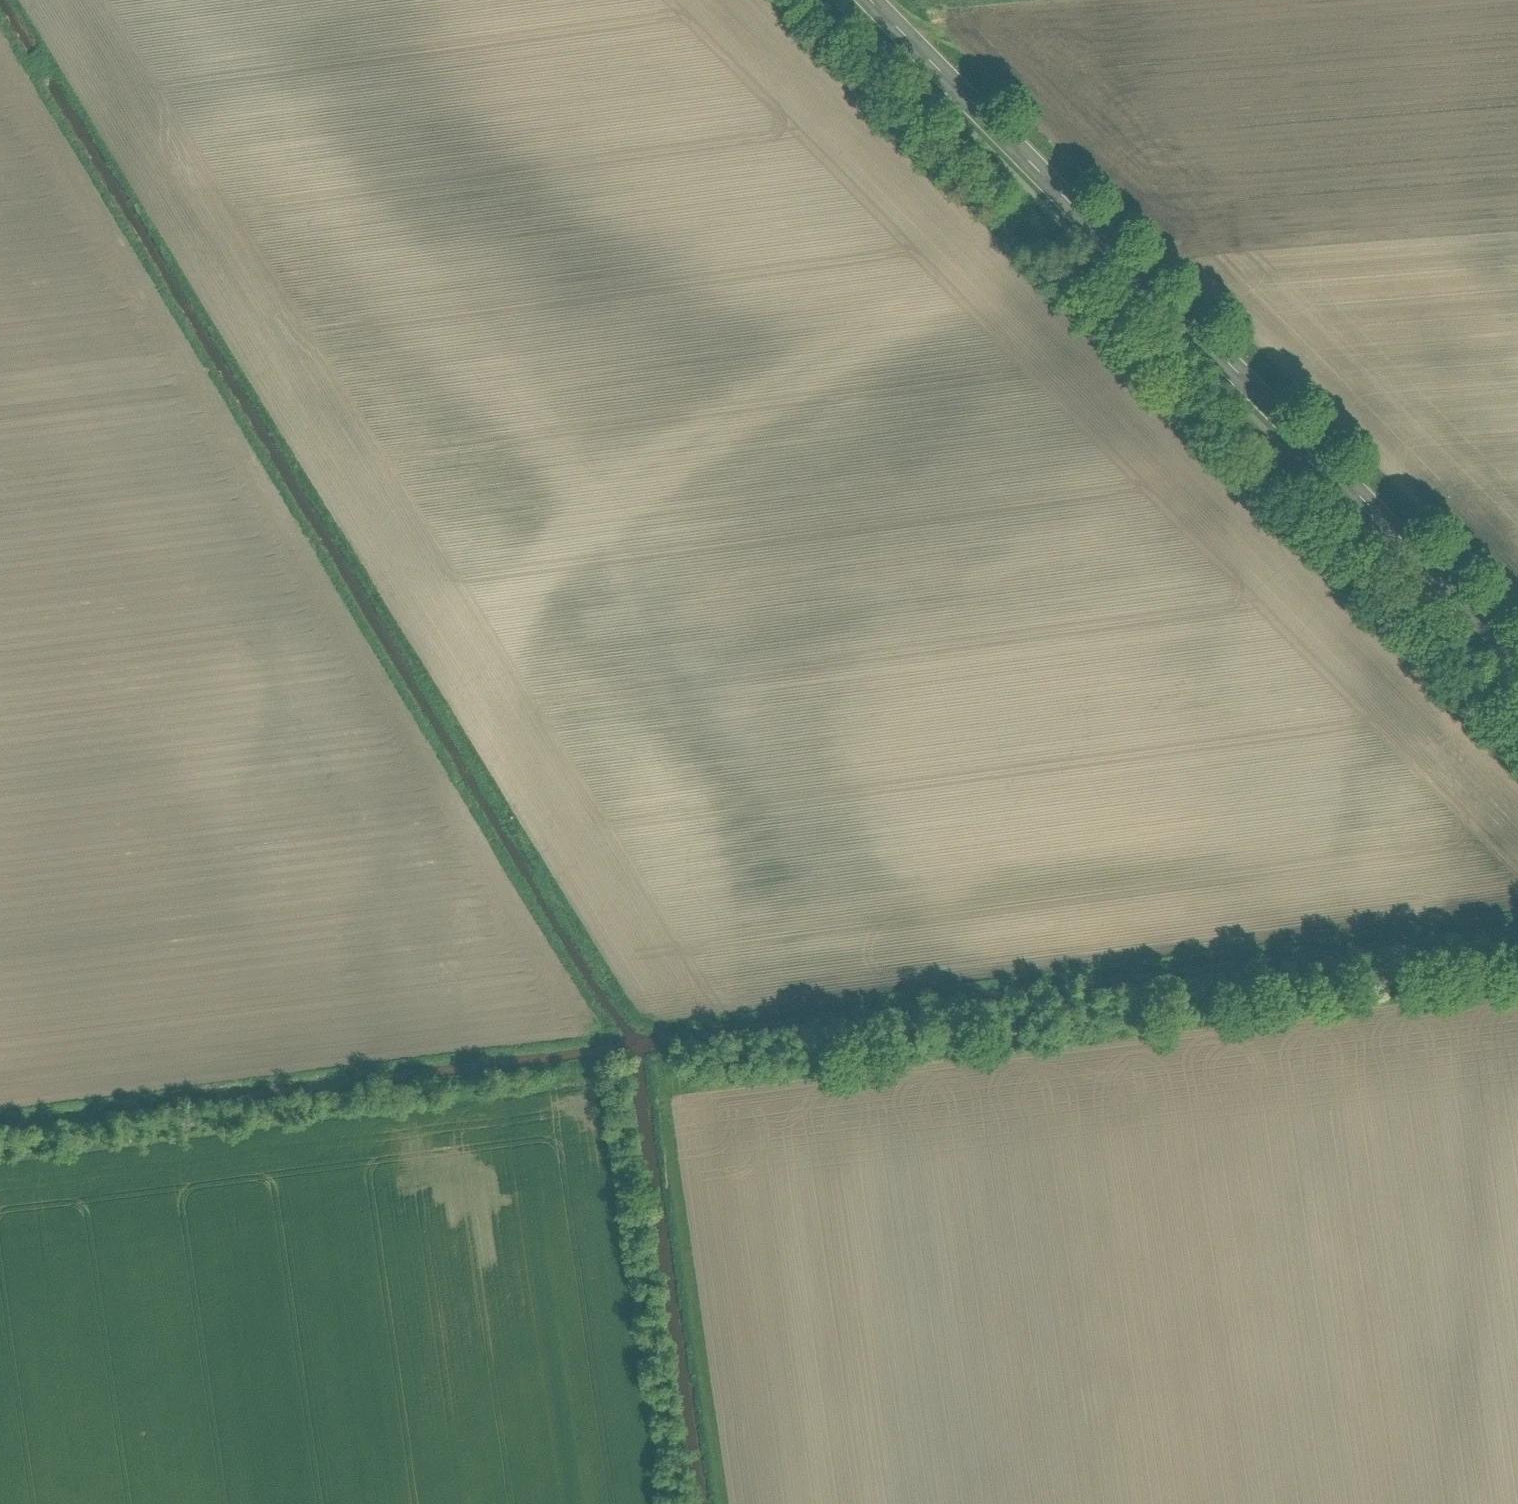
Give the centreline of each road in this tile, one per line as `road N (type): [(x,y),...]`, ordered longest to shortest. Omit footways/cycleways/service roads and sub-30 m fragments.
road 1 (tertiary): [(876,0),(1517,649)]

